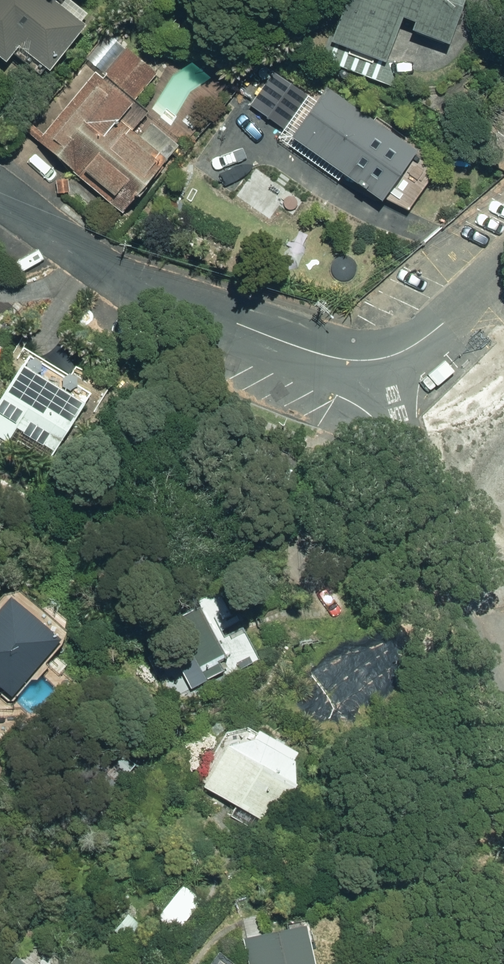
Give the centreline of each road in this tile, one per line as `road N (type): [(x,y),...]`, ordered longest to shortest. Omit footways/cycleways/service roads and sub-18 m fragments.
road 1 (residential): [(503,268),(449,319),(379,359),(337,357),(153,298),(0,204)]

